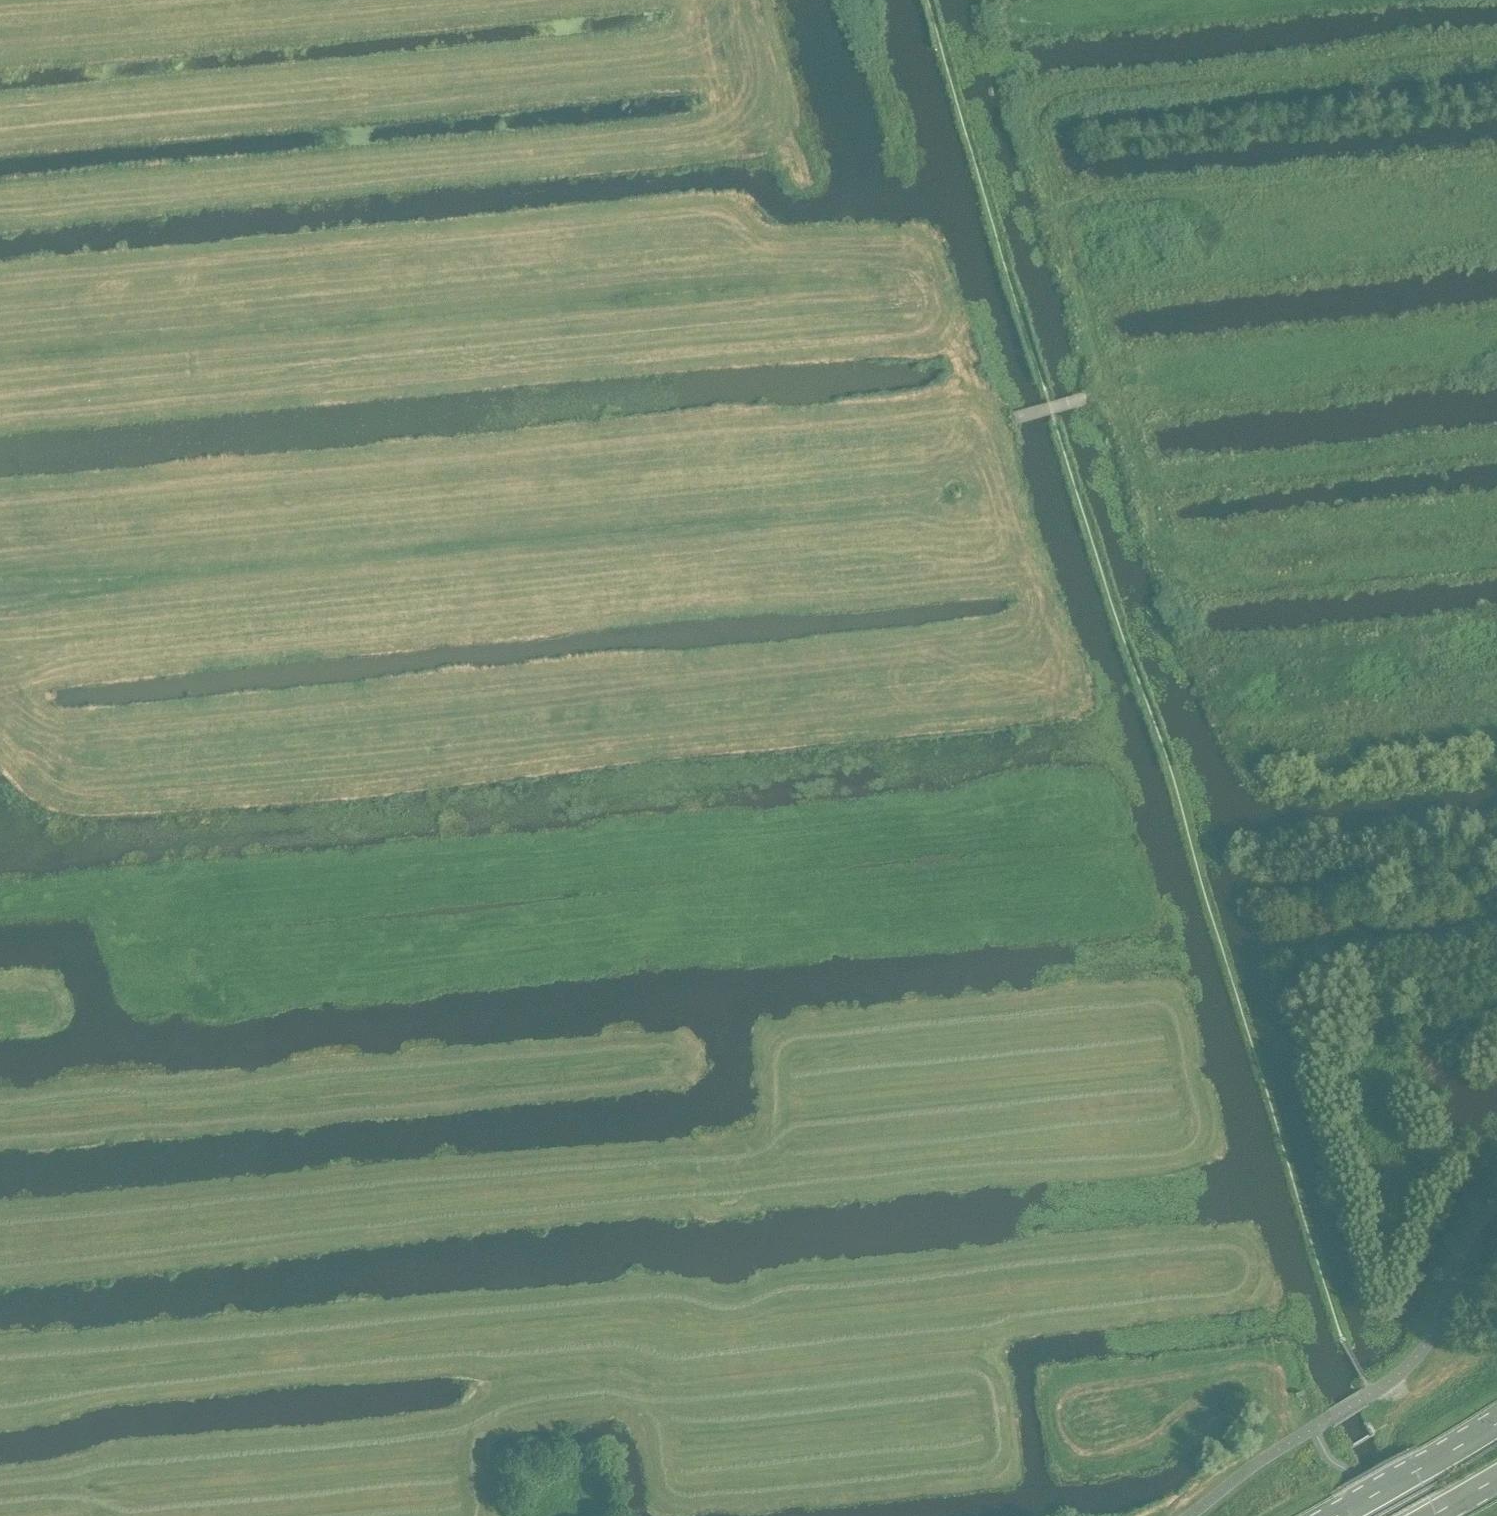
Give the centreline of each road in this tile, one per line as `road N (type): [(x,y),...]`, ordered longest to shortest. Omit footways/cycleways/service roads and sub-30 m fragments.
road 1 (primary): [(1496,1424),(1338,1515)]

